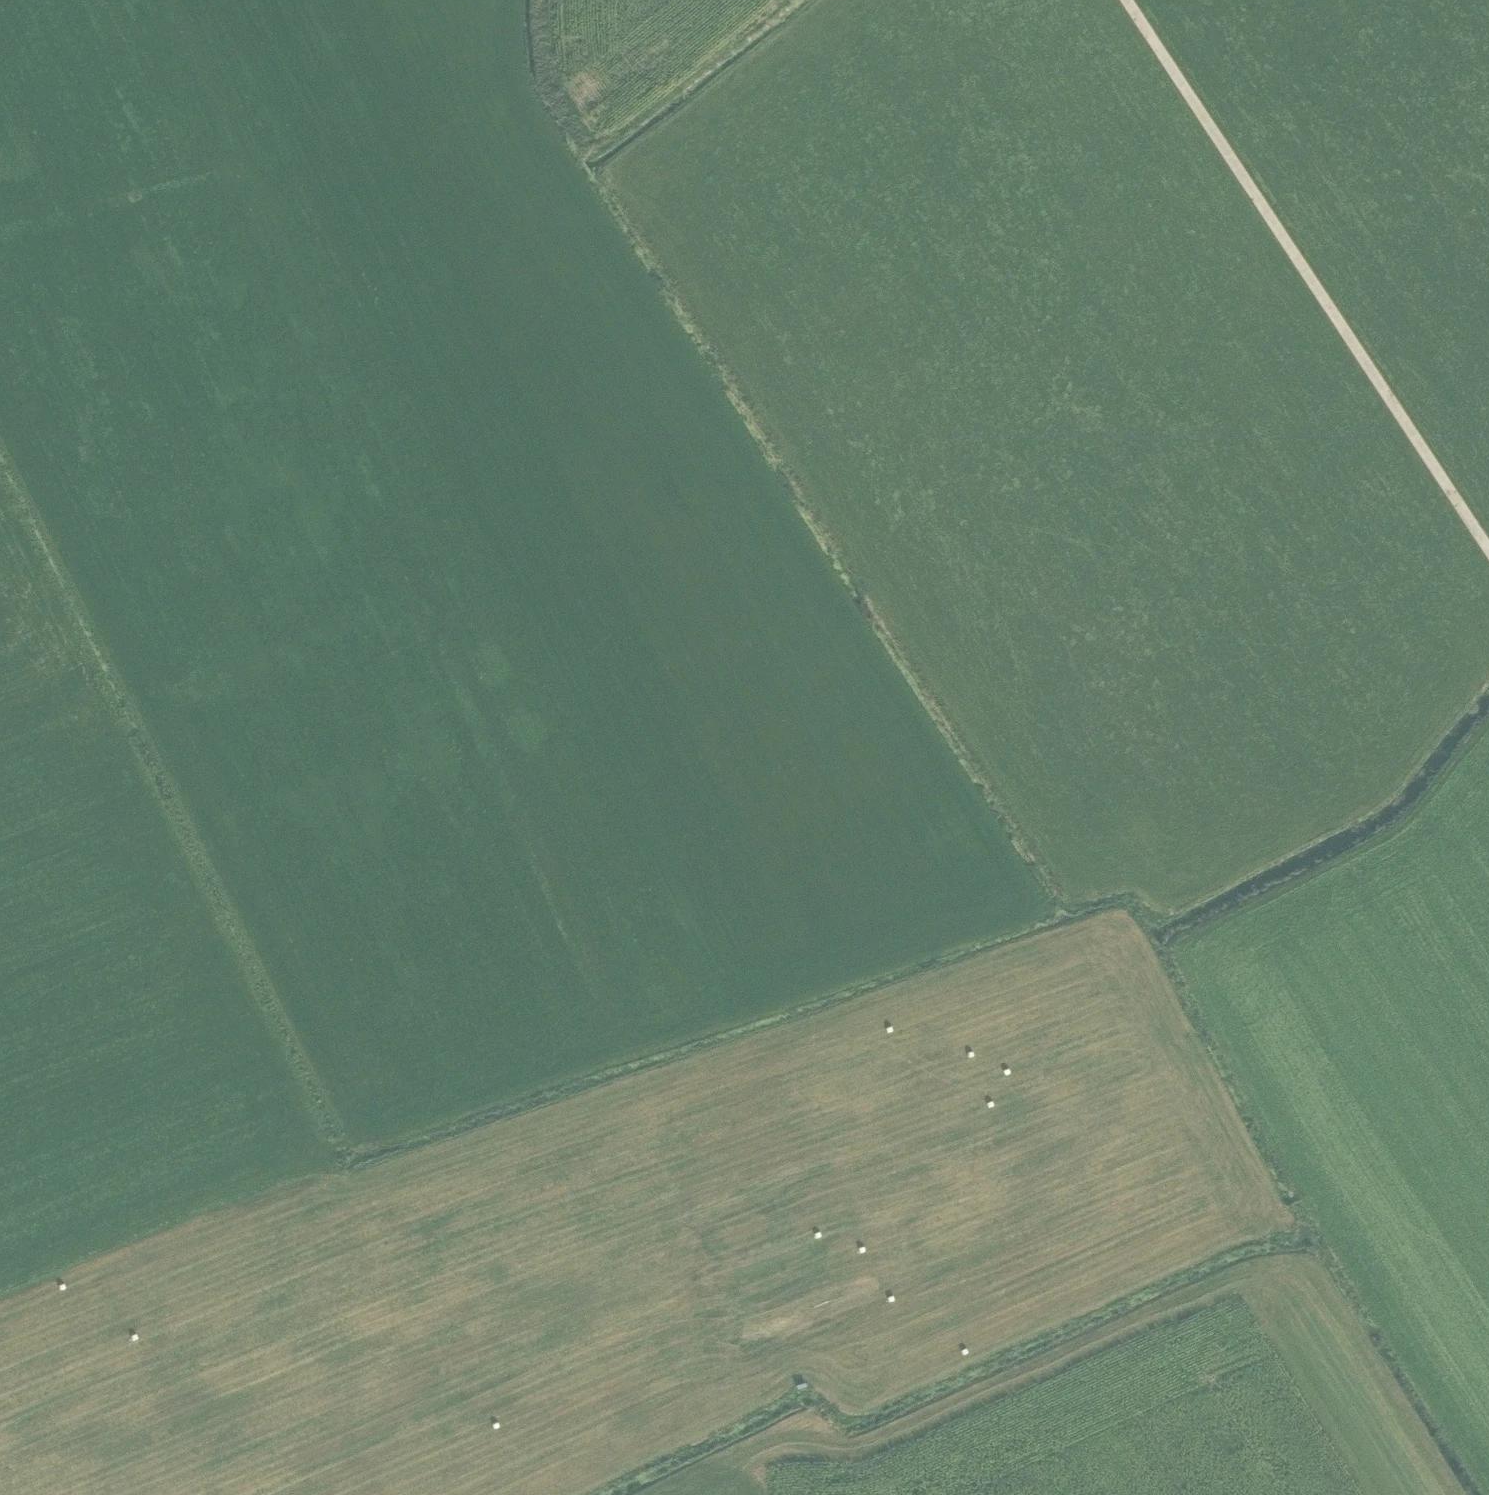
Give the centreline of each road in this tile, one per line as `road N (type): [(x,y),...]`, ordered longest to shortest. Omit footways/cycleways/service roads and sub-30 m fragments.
road 1 (track): [(1128,0),(1488,548)]

